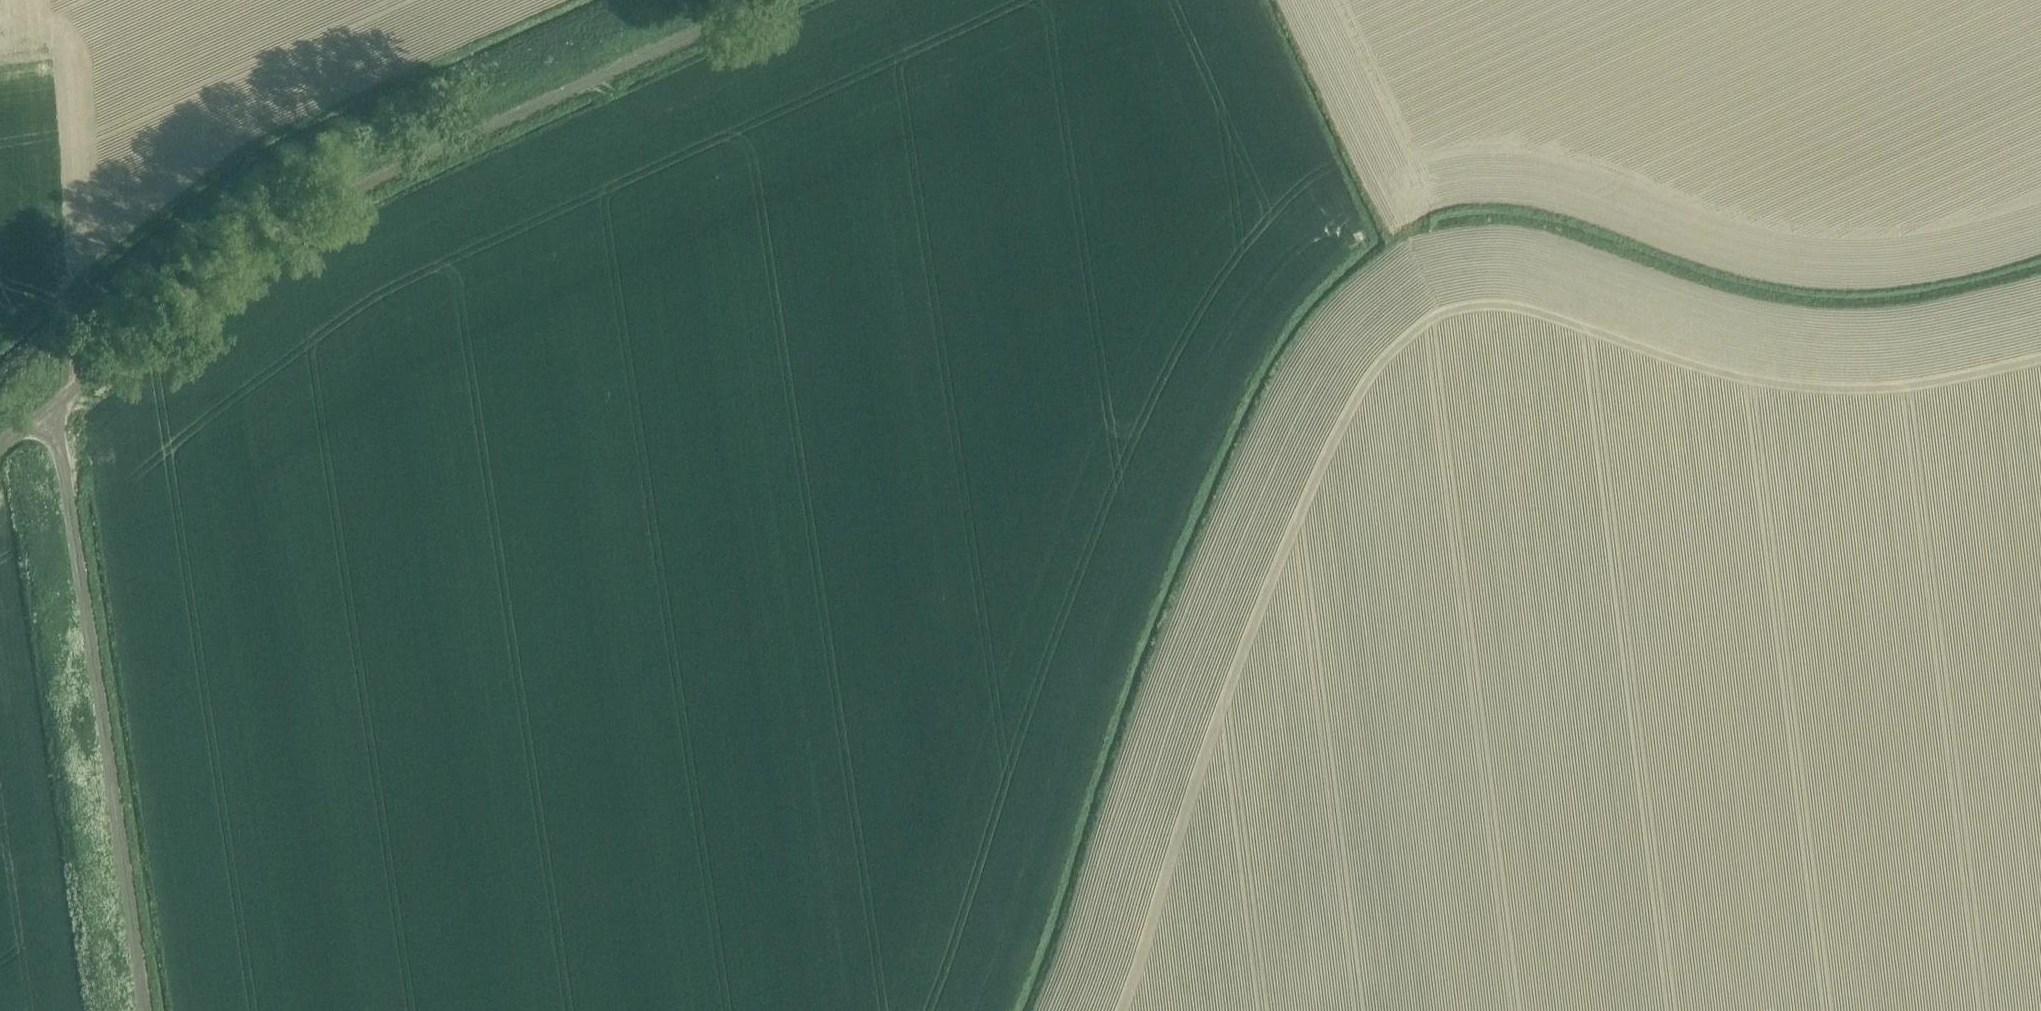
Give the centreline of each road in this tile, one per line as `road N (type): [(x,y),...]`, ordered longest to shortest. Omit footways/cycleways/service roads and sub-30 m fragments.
road 1 (track): [(785,0),(446,152),(284,247),(0,448)]
road 2 (track): [(50,415),(68,470),(150,1010)]
road 3 (track): [(70,0),(87,388)]

